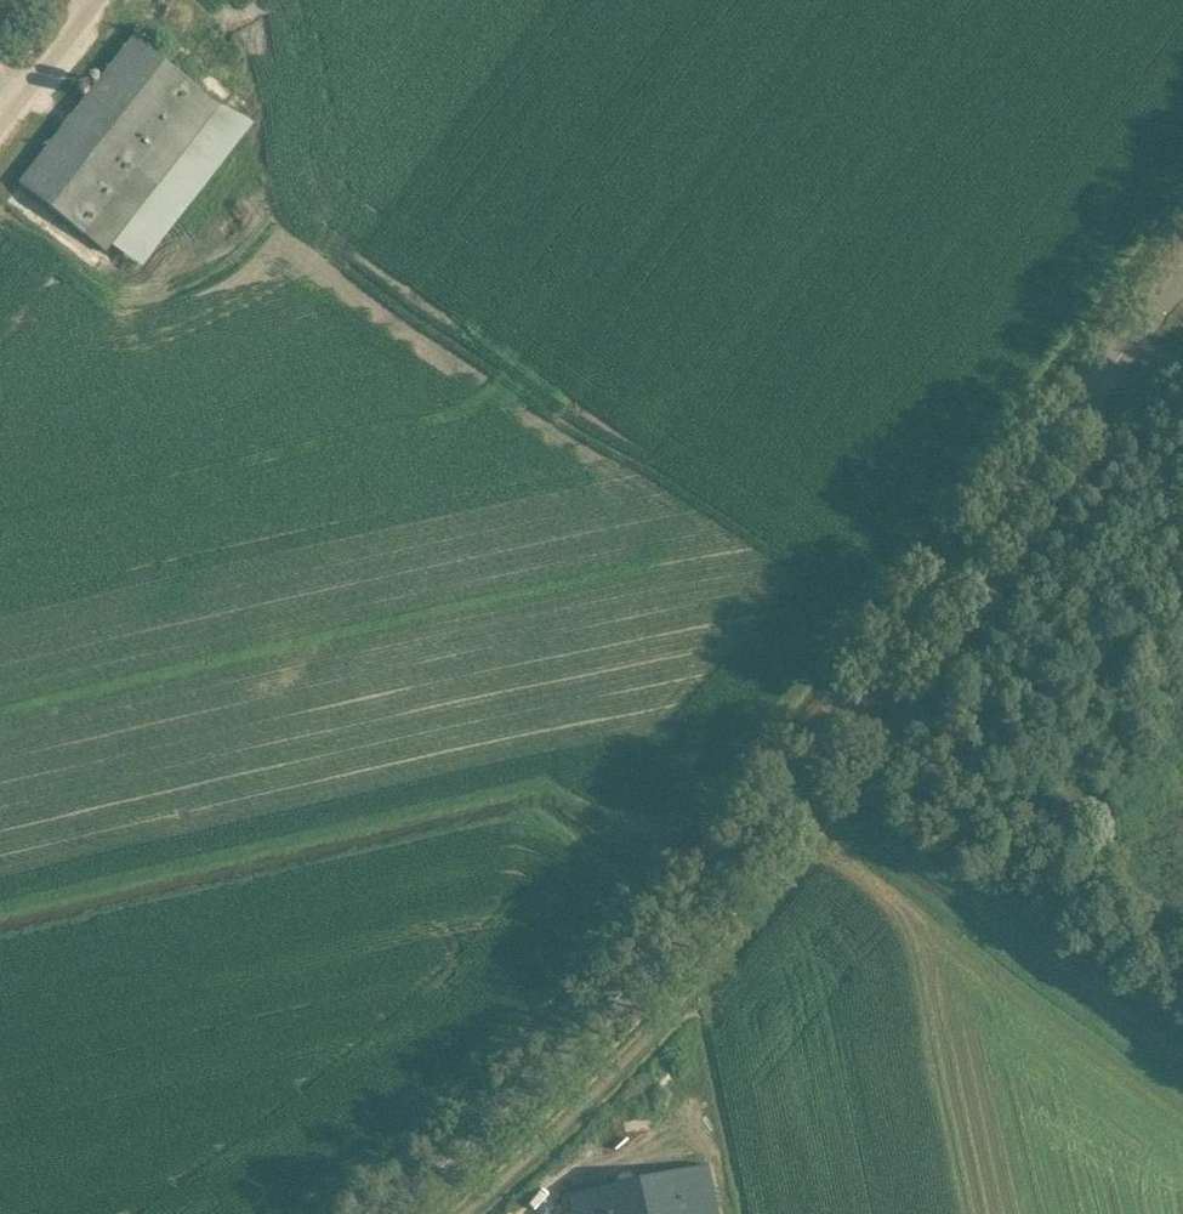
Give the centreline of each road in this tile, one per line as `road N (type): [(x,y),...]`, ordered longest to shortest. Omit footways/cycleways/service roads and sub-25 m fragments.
road 1 (tertiary): [(1182,273),(778,807),(643,971),(387,1213)]
road 2 (unclassified): [(0,124),(94,0)]

